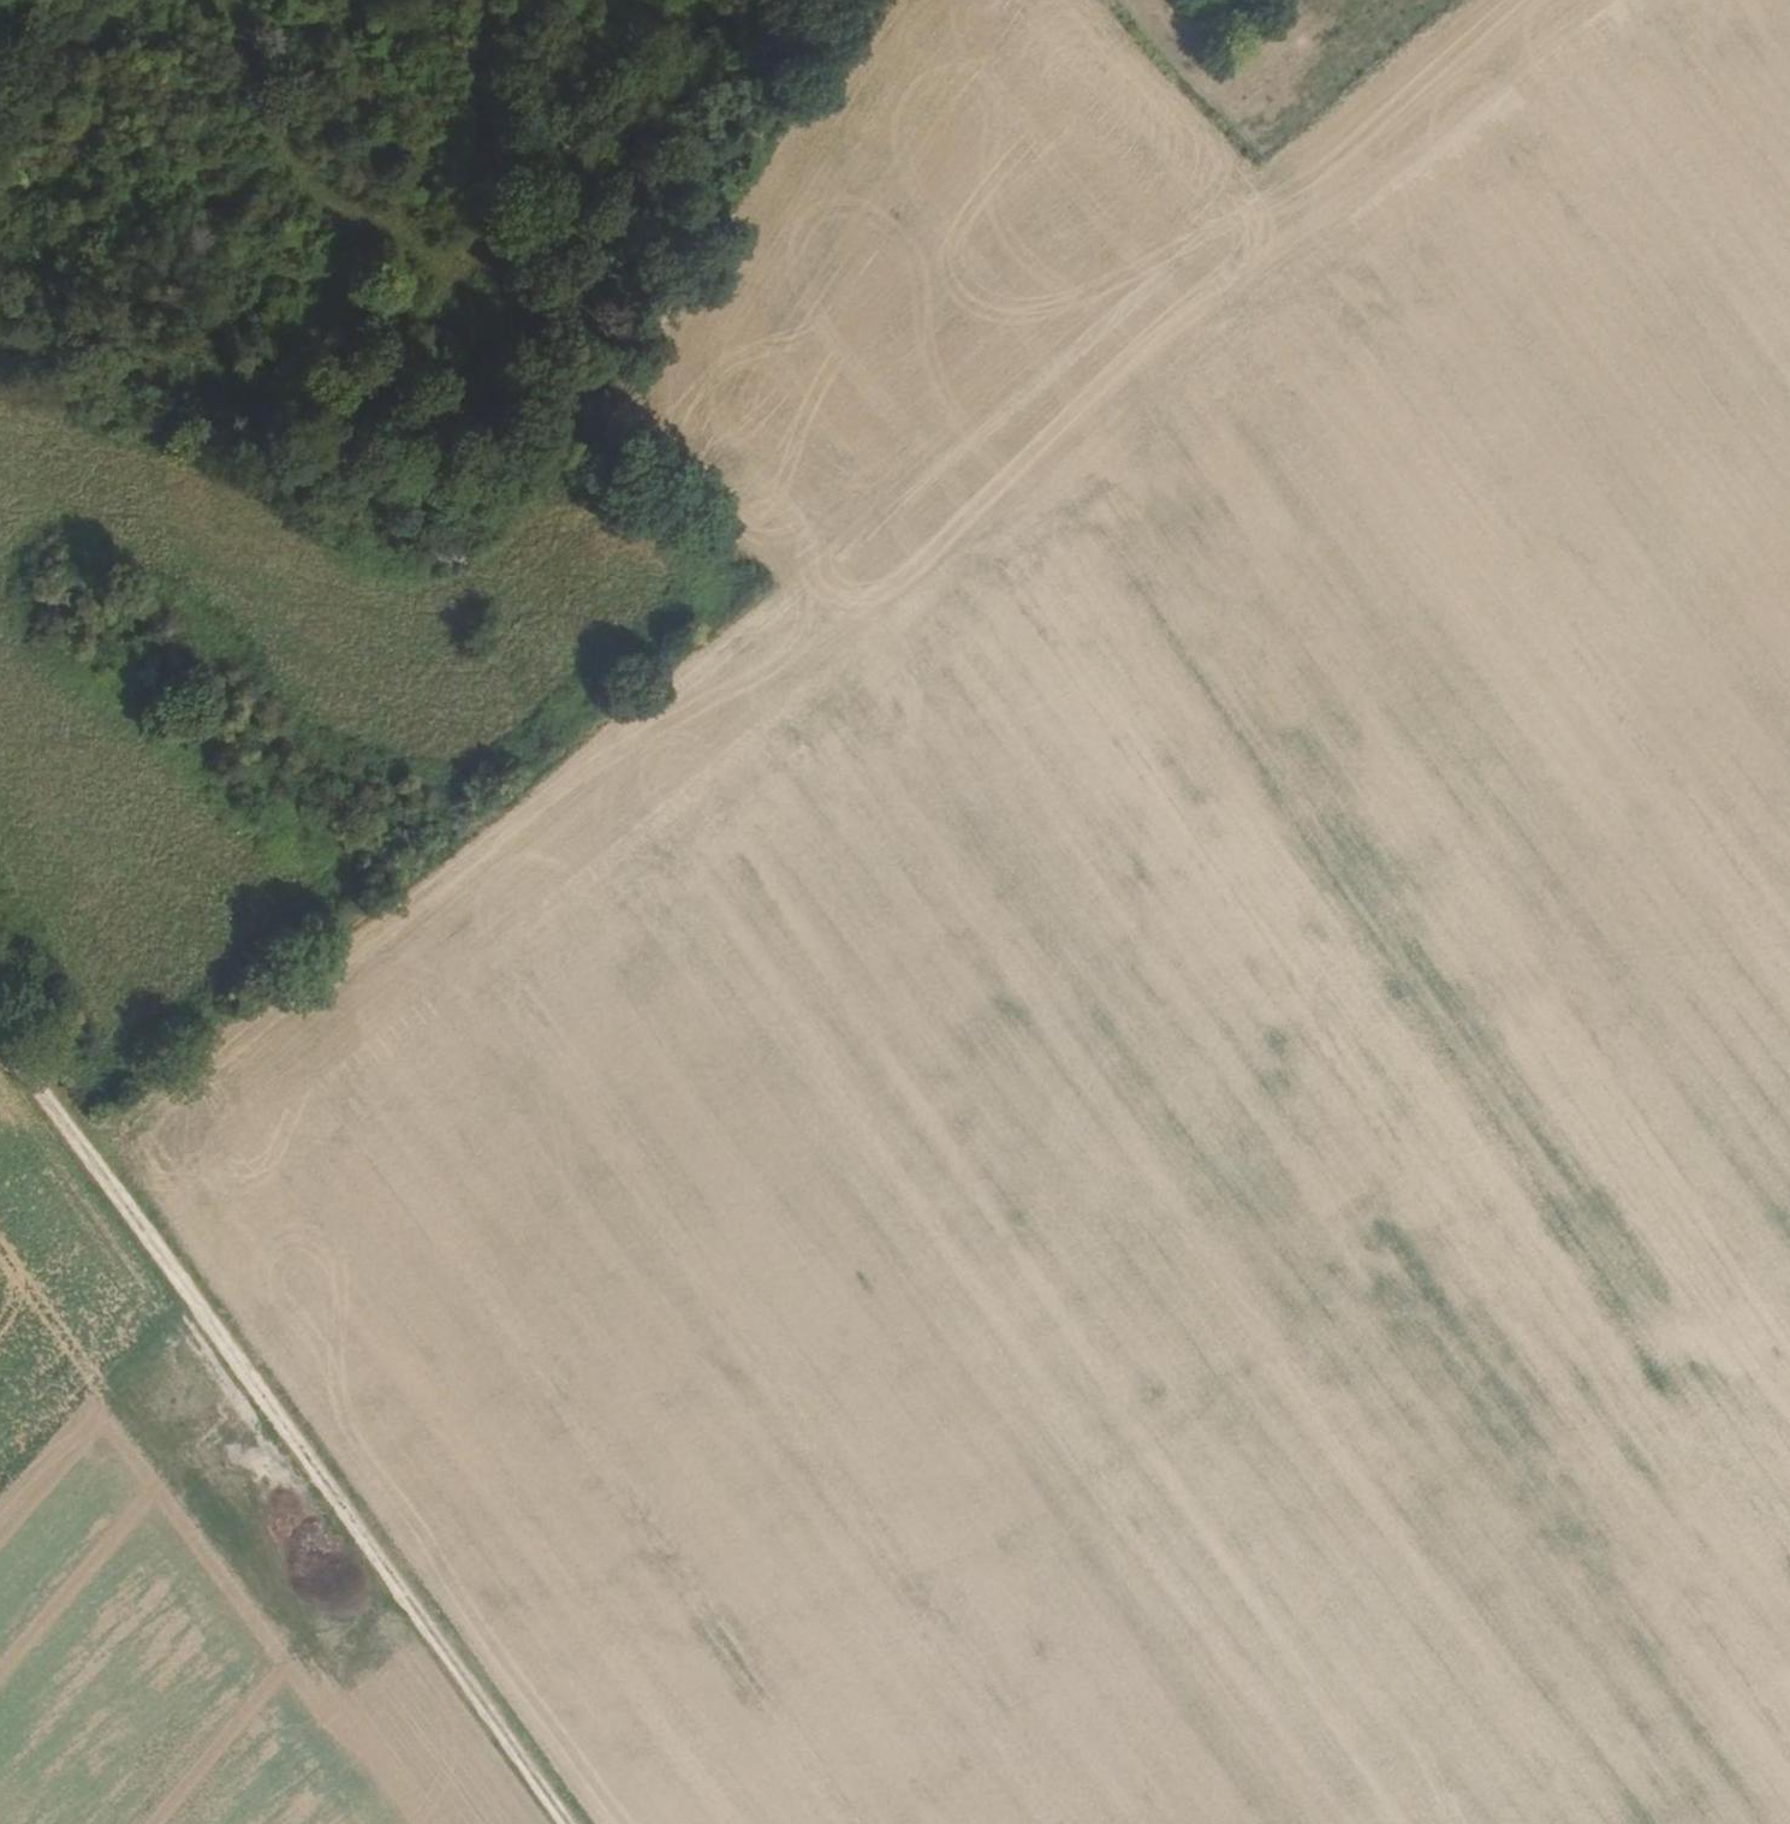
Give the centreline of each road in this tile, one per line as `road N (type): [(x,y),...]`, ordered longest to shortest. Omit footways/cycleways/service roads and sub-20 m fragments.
road 1 (track): [(580,1823),(0,1024)]

